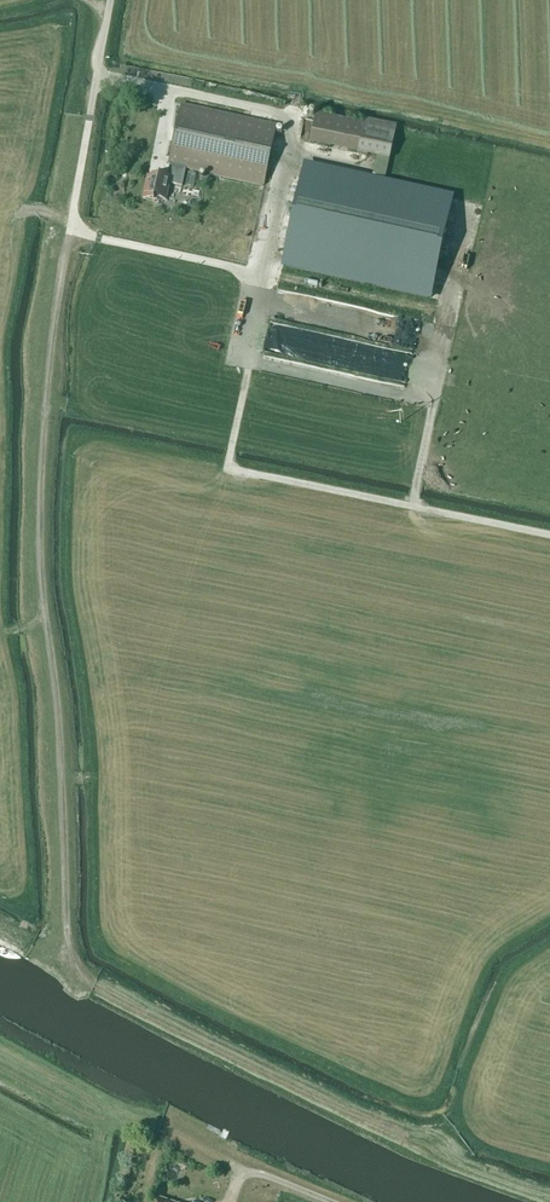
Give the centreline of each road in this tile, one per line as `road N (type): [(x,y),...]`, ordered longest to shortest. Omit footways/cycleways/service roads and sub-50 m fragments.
road 1 (track): [(69,950),(40,543),(53,326),(71,229)]
road 2 (track): [(263,273),(228,468),(549,534)]
road 3 (track): [(430,1147),(94,986),(69,950)]
road 4 (unclassified): [(71,229),(111,0)]

